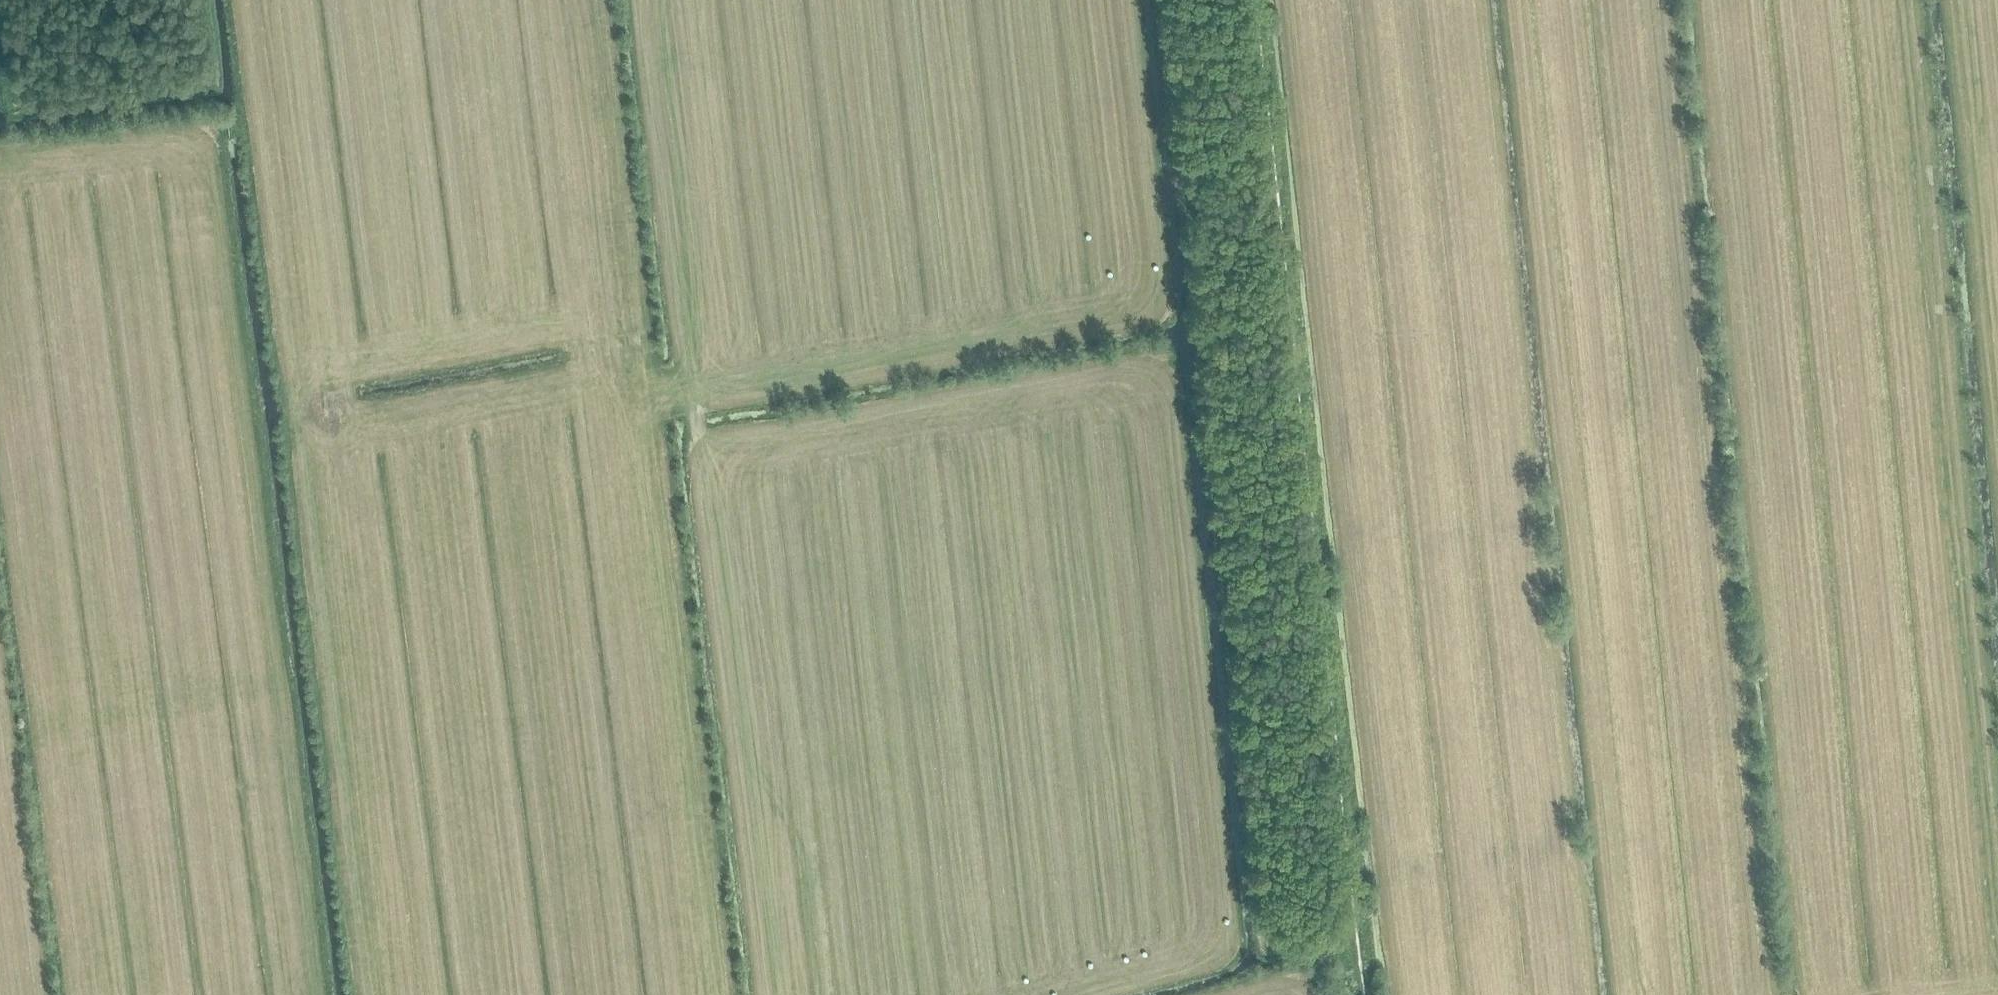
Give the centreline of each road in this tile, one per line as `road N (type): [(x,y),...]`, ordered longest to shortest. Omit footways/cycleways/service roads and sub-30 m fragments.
road 1 (track): [(1156,0),(1256,896),(1275,922),(1302,934),(1356,930)]
road 2 (track): [(0,20),(19,101),(57,105),(207,79),(204,0)]

